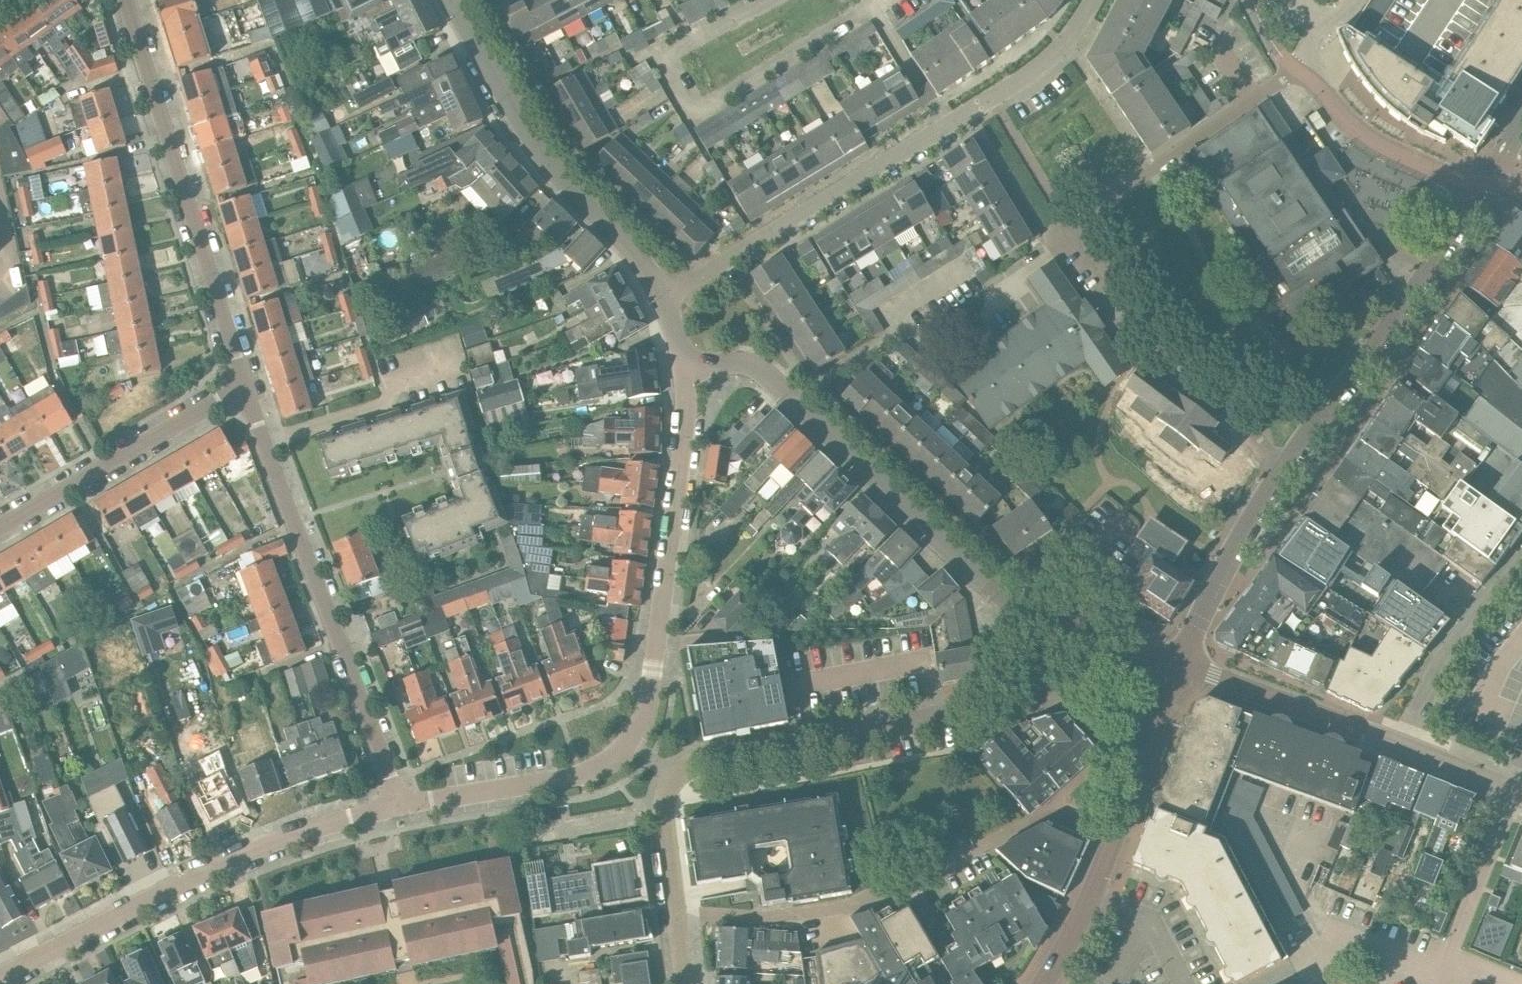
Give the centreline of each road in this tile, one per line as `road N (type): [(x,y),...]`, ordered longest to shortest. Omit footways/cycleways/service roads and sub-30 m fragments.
road 1 (unclassified): [(398,803),(588,773),(632,740),(652,669),(680,466),(684,367)]
road 2 (residential): [(677,916),(661,799),(673,771),(690,762),(1008,703),(1072,666),(1080,637)]
road 3 (residential): [(1298,446),(1129,295),(1096,228),(1109,193),(1294,68)]
road 4 (residential): [(664,302),(1037,69),(1094,0)]
road 5 (unclassified): [(1080,637),(1043,624),(991,590),(752,365),(733,359),(684,367)]
road 6 (residential): [(677,916),(848,914),(1051,815),(1110,838)]
road 7 (residential): [(398,803),(243,387)]
road 8 (unclassified): [(0,976),(172,886),(306,828),(398,803)]
road 9 (residential): [(243,387),(131,0)]
road 10 (unclassified): [(664,302),(637,254),(540,158),(455,0)]
road 11 (residential): [(1298,446),(1486,182)]
road 12 (residential): [(0,526),(243,387)]
road 13 (residential): [(1178,667),(1232,547),(1298,446)]
road 14 (residential): [(1178,667),(1396,744)]
road 15 (residential): [(1486,182),(1451,177),(1389,149),(1294,68)]
road 16 (residential): [(1396,744),(1467,628),(1521,565)]
road 17 (residential): [(1436,983),(1401,953),(1348,940),(1262,983)]
road 18 (unclassified): [(1110,838),(1178,667)]
road 19 (unclassified): [(1040,983),(1110,838)]
road 20 (residential): [(1396,744),(1521,793)]

